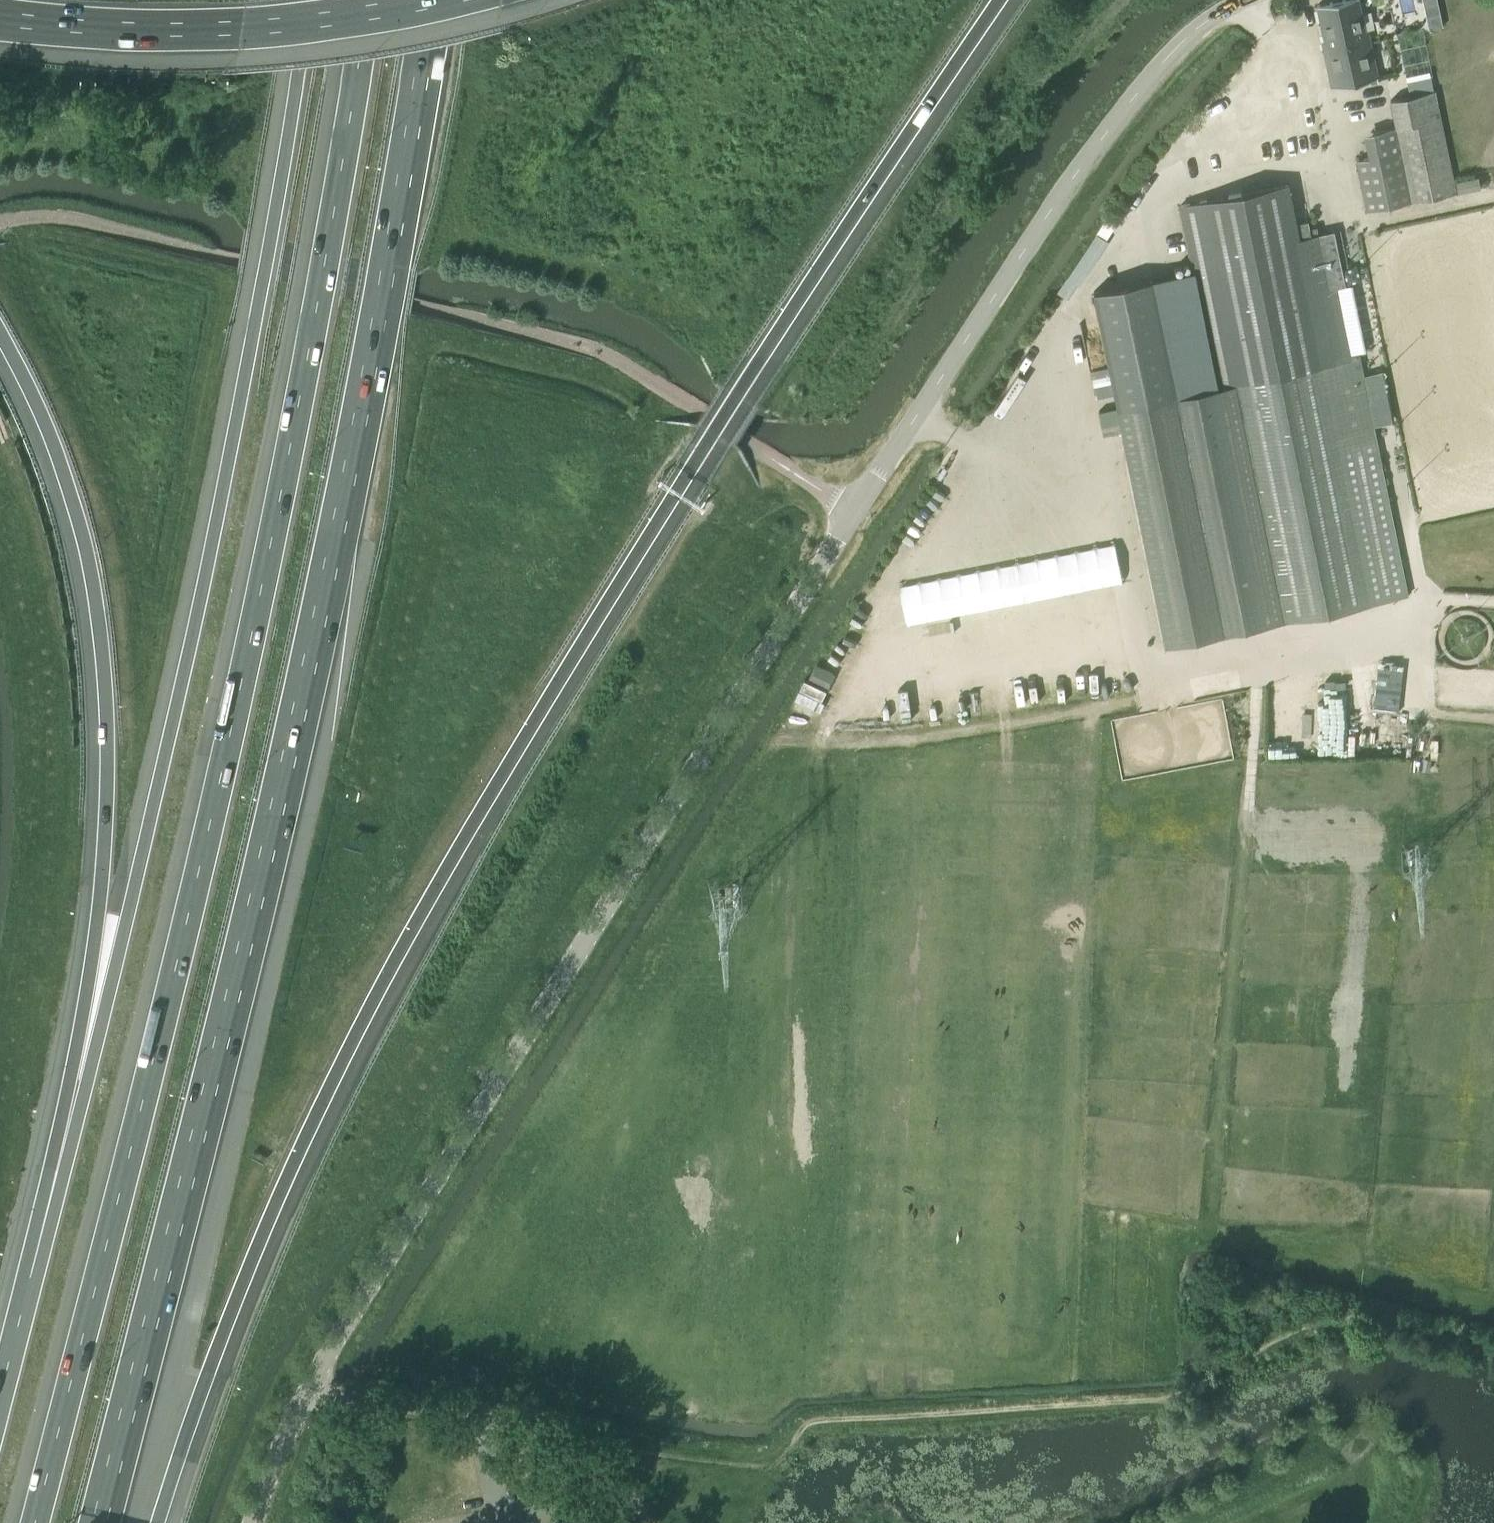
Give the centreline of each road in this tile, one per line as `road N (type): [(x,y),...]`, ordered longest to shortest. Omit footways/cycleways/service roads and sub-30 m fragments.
road 1 (unclassified): [(253,1522),(313,1378),(853,510),(1041,225),(1148,84),(1188,39),(1242,0)]
road 2 (motorway): [(158,1522),(242,1285),(395,961),(755,364),(999,0)]
road 3 (motorway): [(98,1522),(231,1003),(332,566),(433,0)]
road 4 (motorway): [(367,0),(298,405),(220,779),(34,1522)]
road 5 (motorway): [(310,0),(187,660),(98,1037),(30,1278)]
road 6 (motorway): [(0,334),(42,411),(86,539),(105,686),(104,882),(30,1278)]
road 7 (motorway): [(82,29),(241,29),(439,0)]

